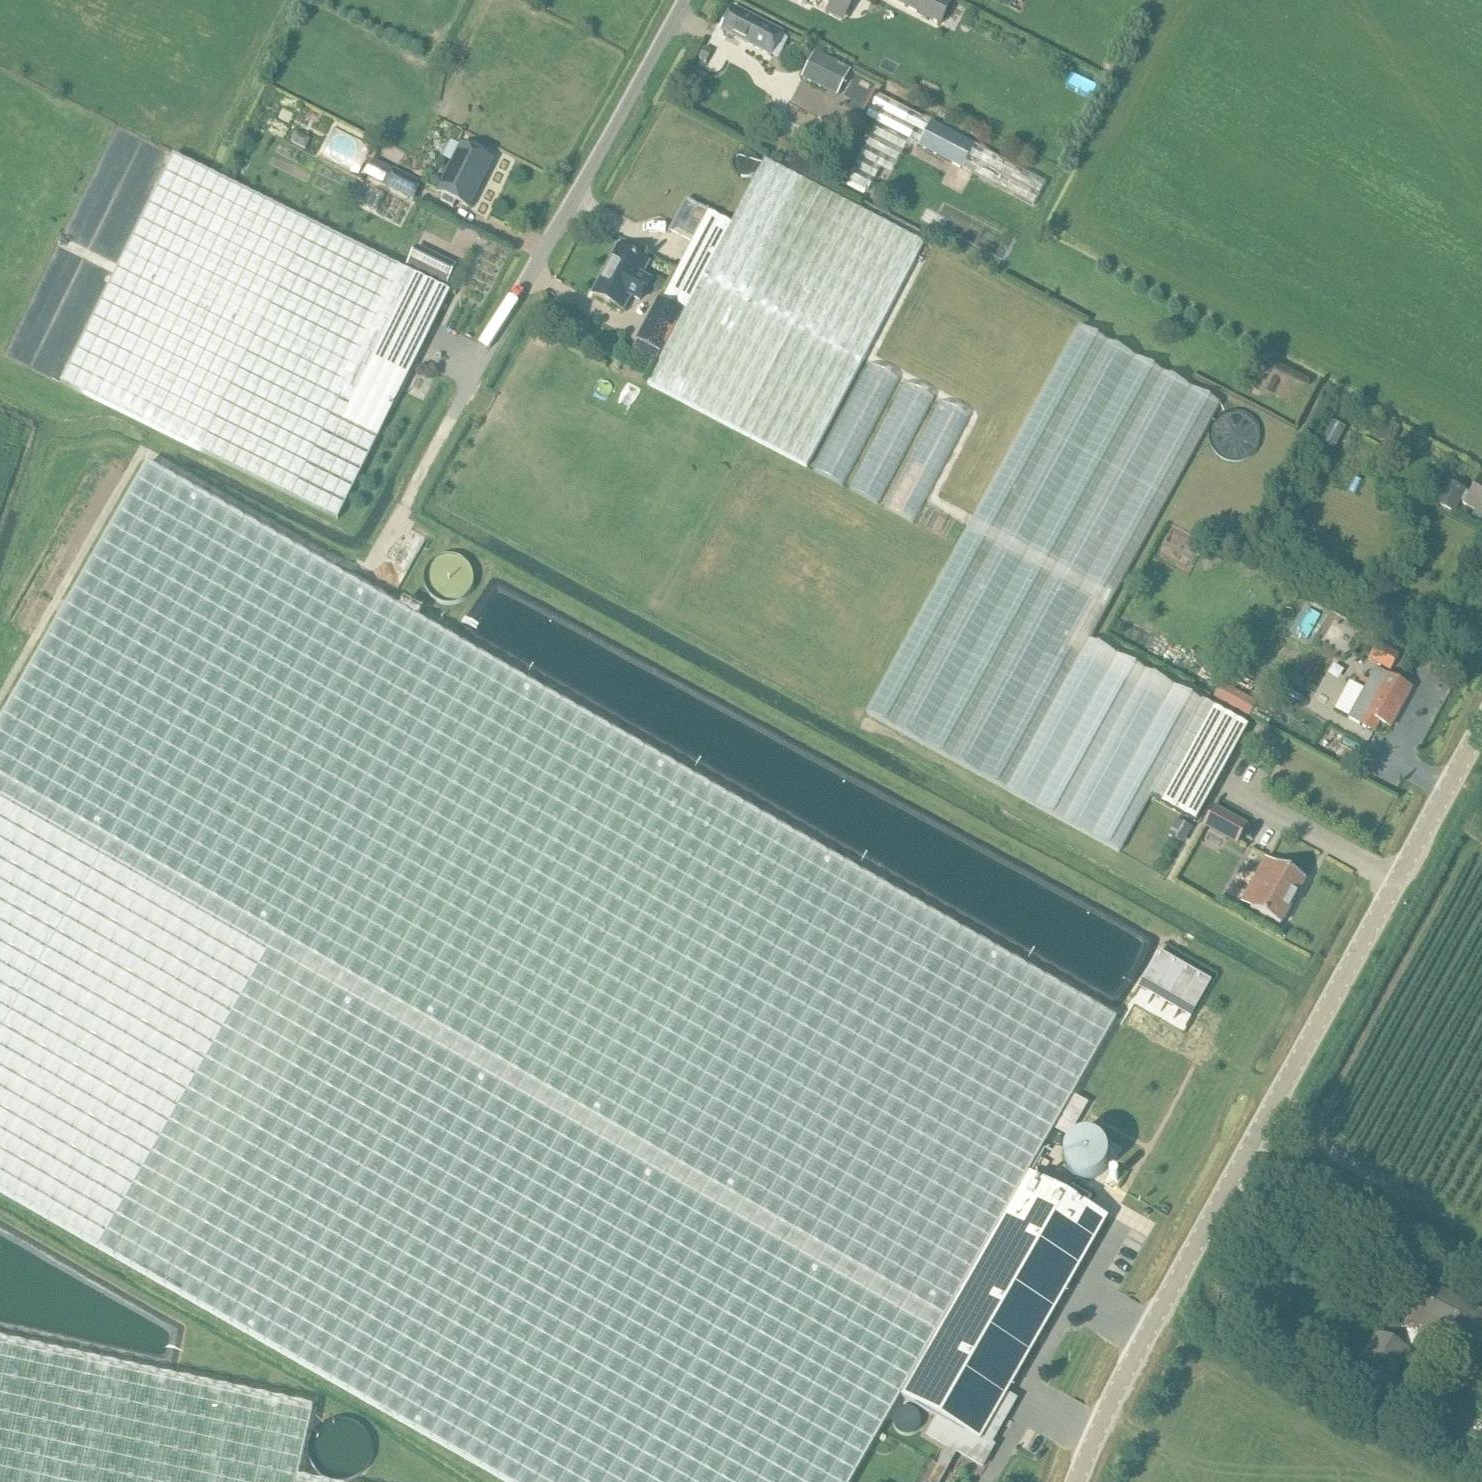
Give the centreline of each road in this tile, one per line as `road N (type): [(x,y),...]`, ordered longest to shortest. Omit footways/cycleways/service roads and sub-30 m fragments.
road 1 (unclassified): [(1078,1481),(1095,1438),(1481,725)]
road 2 (residential): [(391,536),(686,0)]

